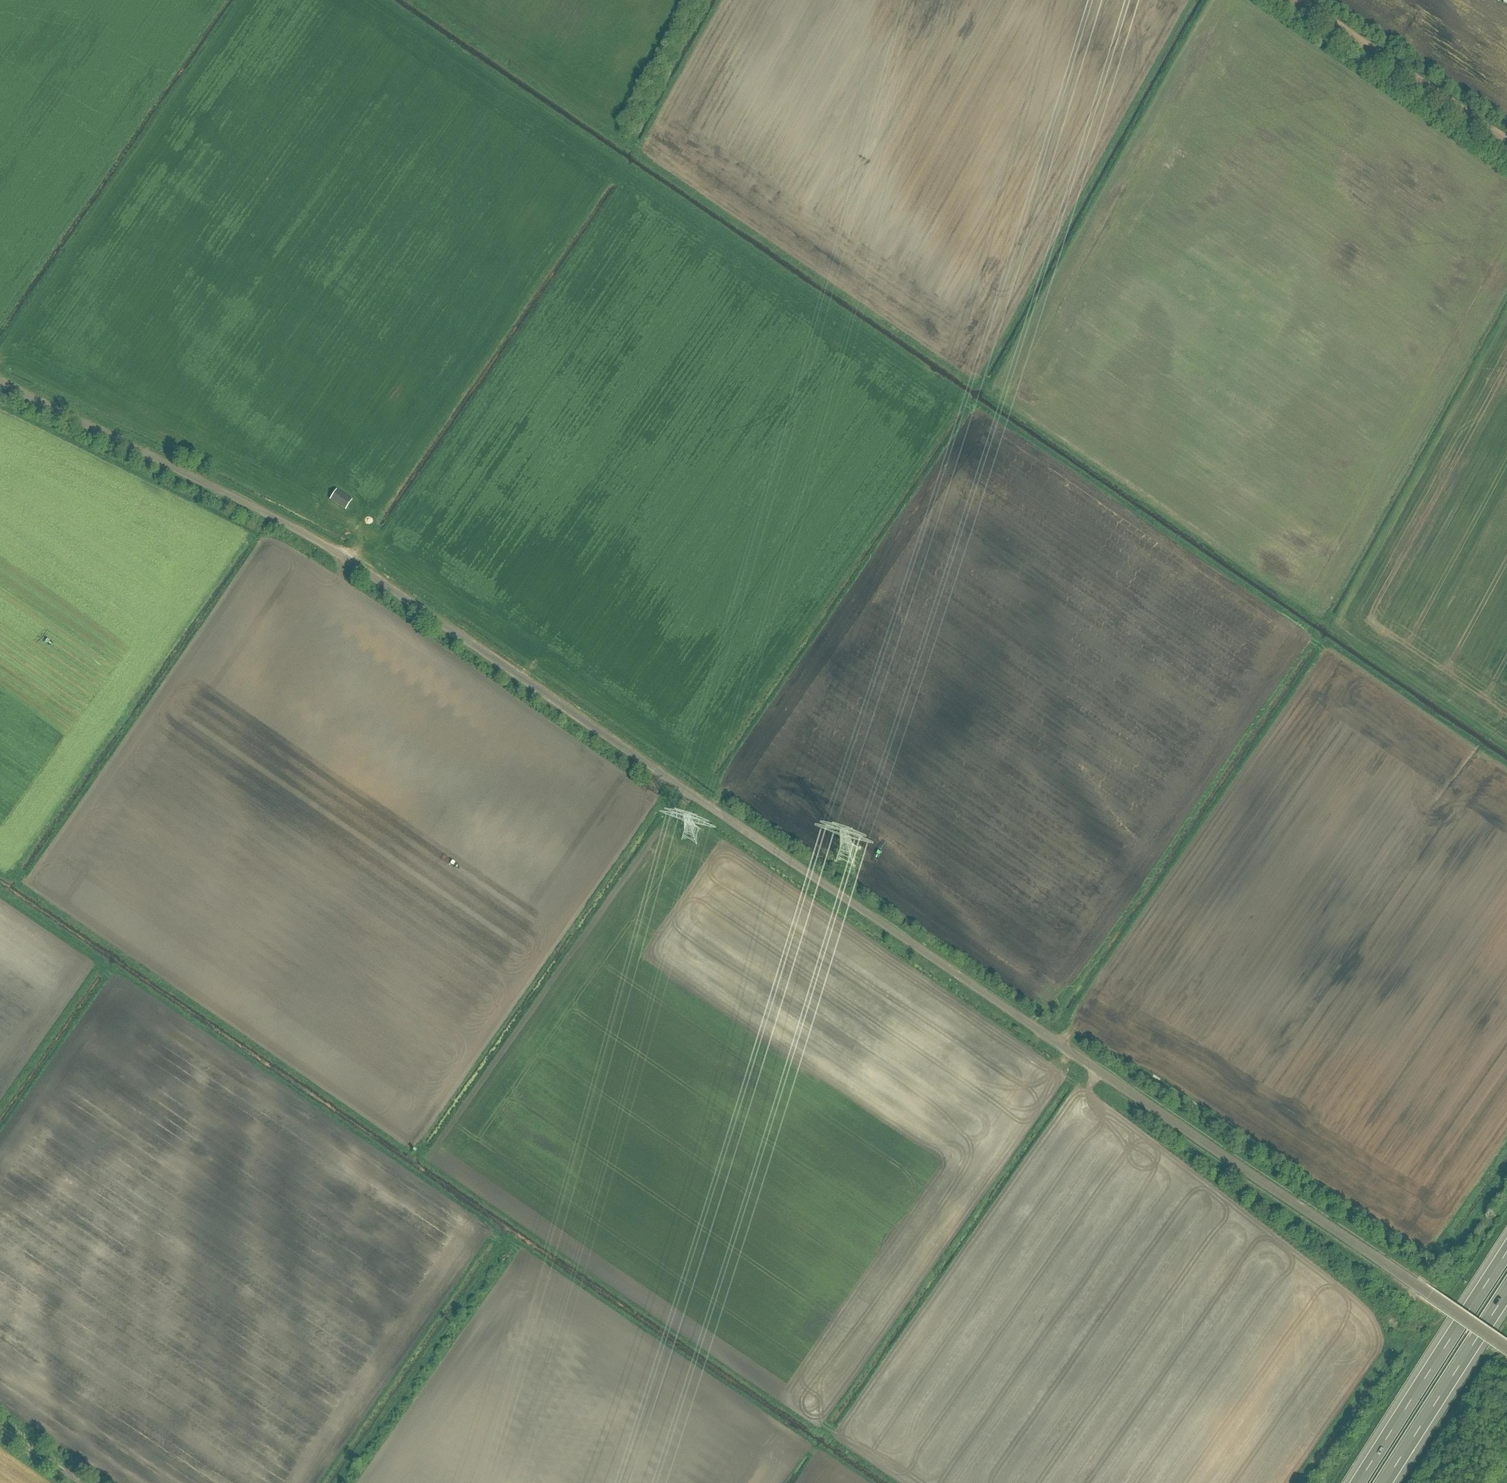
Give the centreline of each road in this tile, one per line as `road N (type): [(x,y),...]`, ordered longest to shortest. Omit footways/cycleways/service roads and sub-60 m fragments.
road 1 (unclassified): [(1506,1351),(345,559),(0,384)]
road 2 (motorway): [(1506,1256),(1359,1482)]
road 3 (track): [(1293,0),(1506,144)]
road 4 (motorway): [(1385,1482),(1506,1297)]

